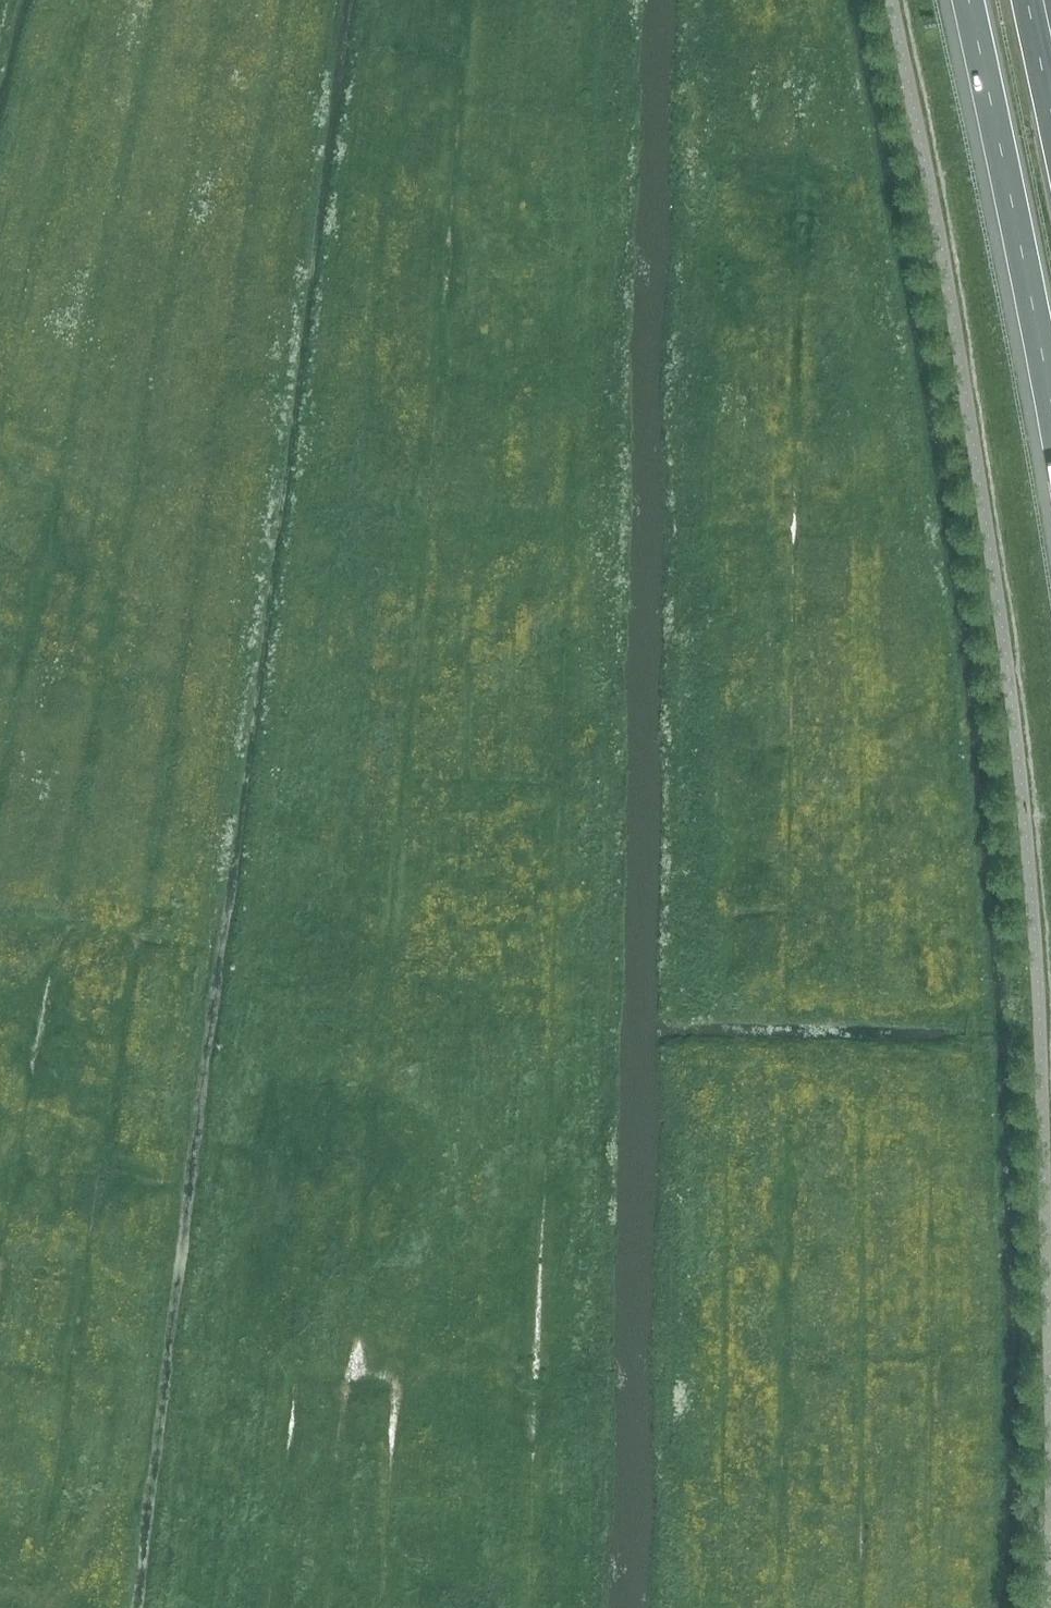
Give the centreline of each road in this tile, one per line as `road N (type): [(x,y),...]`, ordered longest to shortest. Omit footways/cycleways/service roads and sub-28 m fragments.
road 1 (motorway): [(969,0),(1050,395)]

